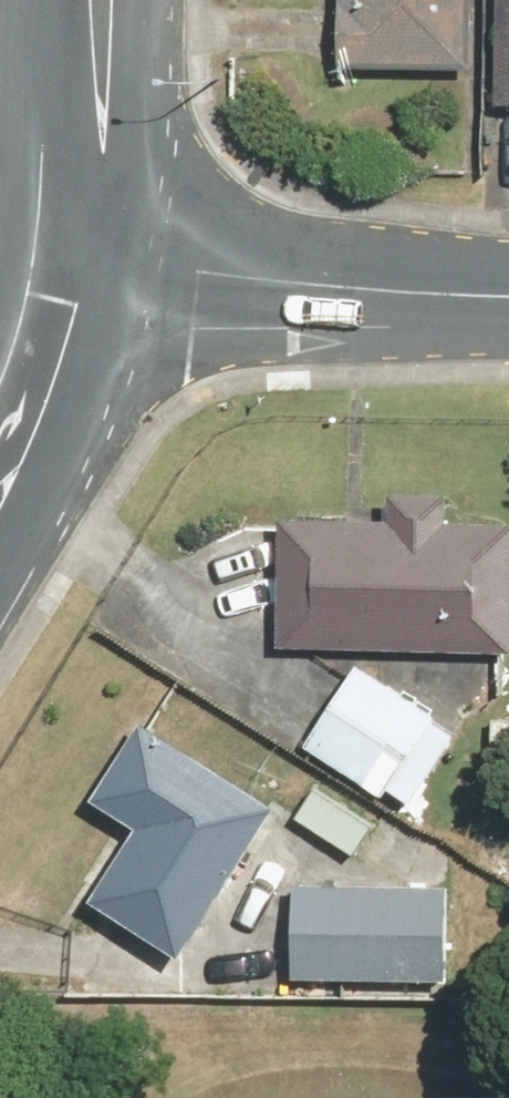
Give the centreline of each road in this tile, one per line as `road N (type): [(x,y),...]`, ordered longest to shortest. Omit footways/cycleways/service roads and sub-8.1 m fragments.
road 1 (tertiary): [(70,254),(315,287),(508,298)]
road 2 (tertiary): [(96,0),(70,254)]
road 3 (tertiary): [(70,254),(30,392),(0,461)]

